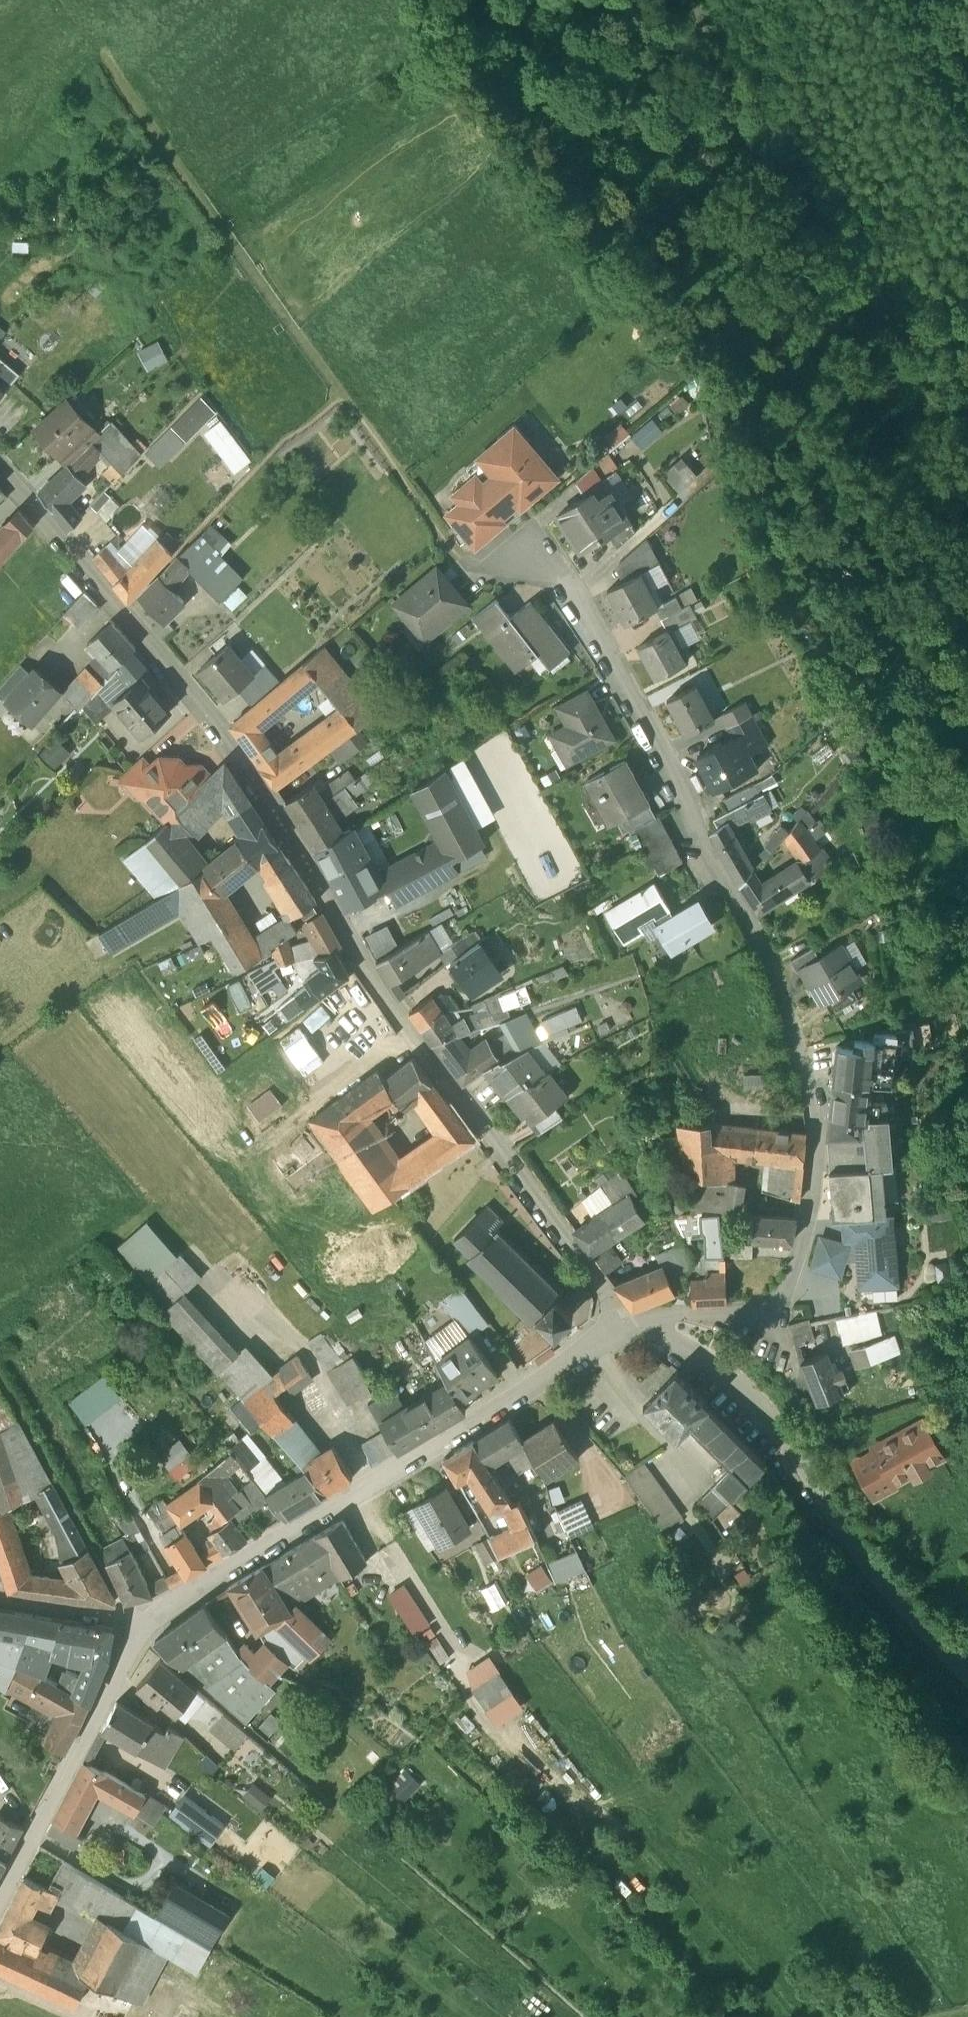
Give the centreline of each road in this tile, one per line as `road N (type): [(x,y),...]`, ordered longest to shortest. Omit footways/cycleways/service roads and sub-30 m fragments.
road 1 (residential): [(0,472),(124,605),(269,792),(383,986),(625,1321)]
road 2 (residential): [(625,1321),(774,1310),(807,1229),(816,1083),(759,940),(544,556),(495,569)]
road 3 (track): [(107,73),(473,576),(495,569)]
road 4 (residential): [(625,1321),(536,1385),(140,1629)]
road 5 (residential): [(967,1687),(902,1611),(776,1429),(688,1349),(625,1321)]
road 6 (track): [(693,0),(731,116),(769,176),(967,403)]
road 7 (residential): [(140,1629),(0,1894)]
road 8 (track): [(569,598),(721,463),(707,408)]
road 9 (residential): [(140,1629),(0,1602)]

